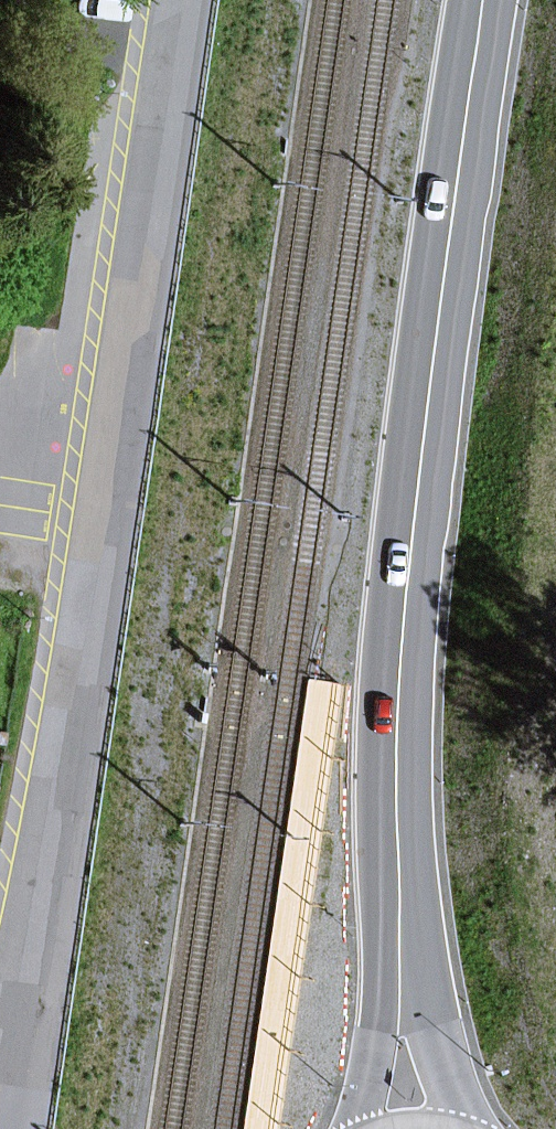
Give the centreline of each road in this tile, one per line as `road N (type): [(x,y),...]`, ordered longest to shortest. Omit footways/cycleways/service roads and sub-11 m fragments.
road 1 (residential): [(174,0),(55,799),(0,1040)]
road 2 (primary): [(401,930),(399,694),(409,574),(485,0)]
road 3 (primary): [(466,1128),(401,930)]
road 4 (primary): [(401,930),(363,1128)]

